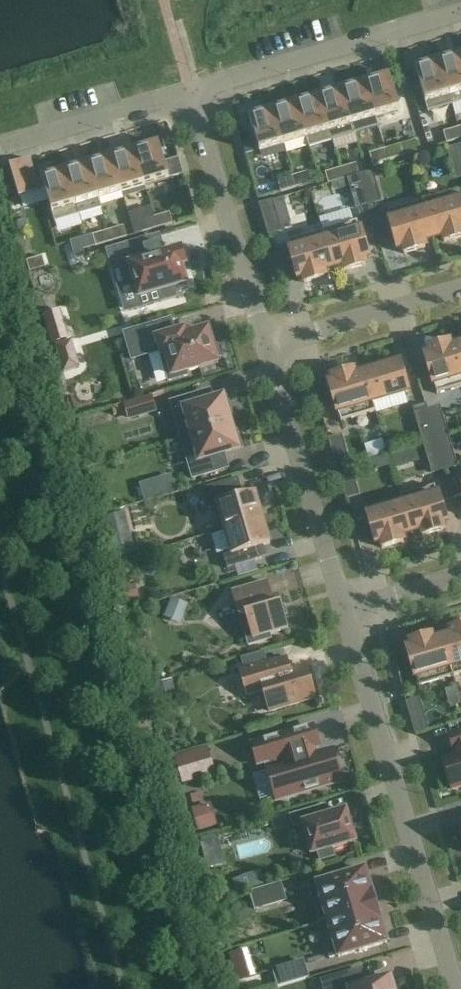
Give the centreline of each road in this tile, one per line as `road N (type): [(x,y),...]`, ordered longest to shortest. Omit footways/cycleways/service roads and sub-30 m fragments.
road 1 (residential): [(345,612),(456,988)]
road 2 (residential): [(460,13),(191,91)]
road 3 (residential): [(266,346),(345,612)]
road 4 (residential): [(191,91),(266,346)]
road 5 (residential): [(266,346),(460,290)]
road 6 (residential): [(191,91),(13,143)]
road 7 (residential): [(345,612),(460,578)]

